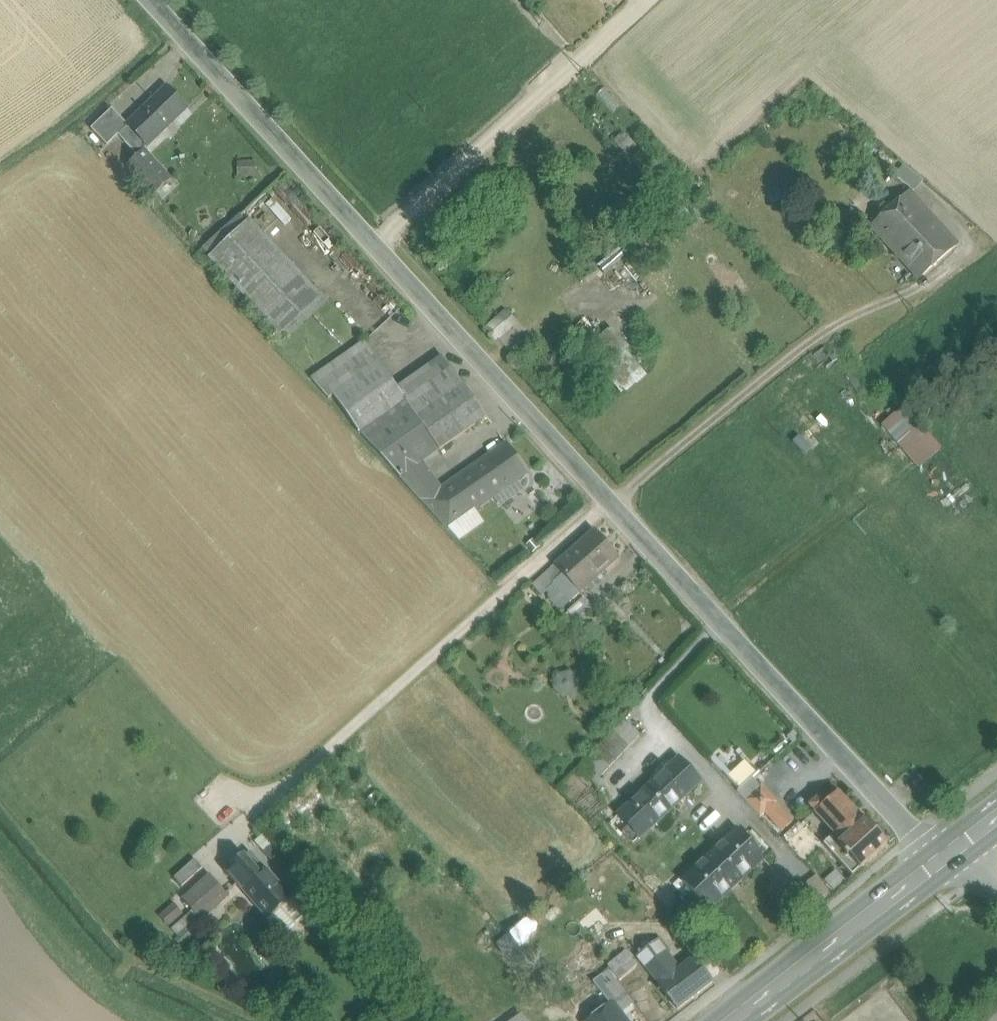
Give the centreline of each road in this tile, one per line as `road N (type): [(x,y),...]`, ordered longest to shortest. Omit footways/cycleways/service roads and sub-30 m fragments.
road 1 (tertiary): [(947,858),(915,836),(140,0)]
road 2 (primary): [(734,1020),(947,858)]

